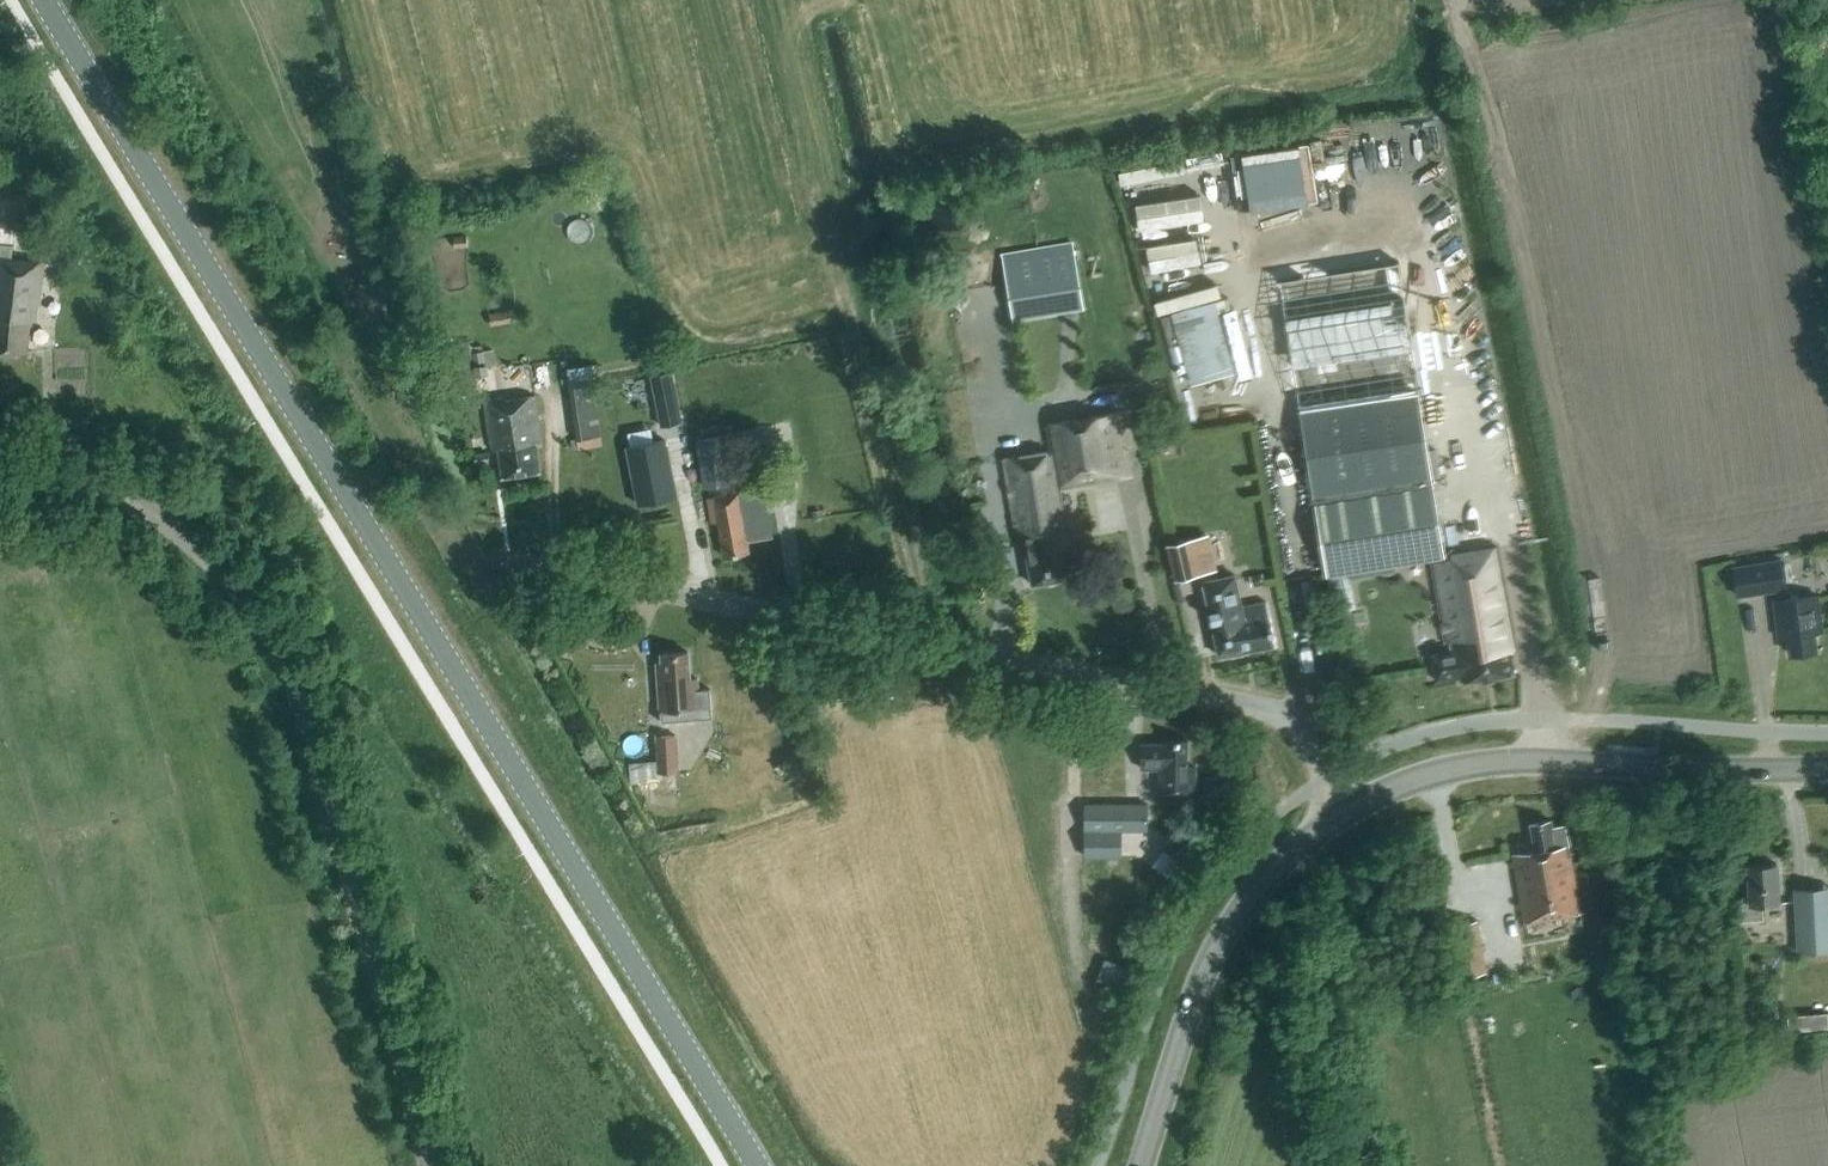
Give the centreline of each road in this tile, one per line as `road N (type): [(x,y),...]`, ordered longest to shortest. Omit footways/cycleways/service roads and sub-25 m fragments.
road 1 (tertiary): [(36,0),(757,1165)]
road 2 (unclassified): [(1344,808),(1301,728),(1280,711),(502,557)]
road 3 (unclassified): [(432,1165),(300,700),(276,646),(224,574),(162,521),(69,478),(0,464)]
road 4 (tertiary): [(1344,808),(1468,762),(1827,768)]
road 5 (tertiary): [(1140,1165),(1217,945),(1277,864),(1344,808)]

